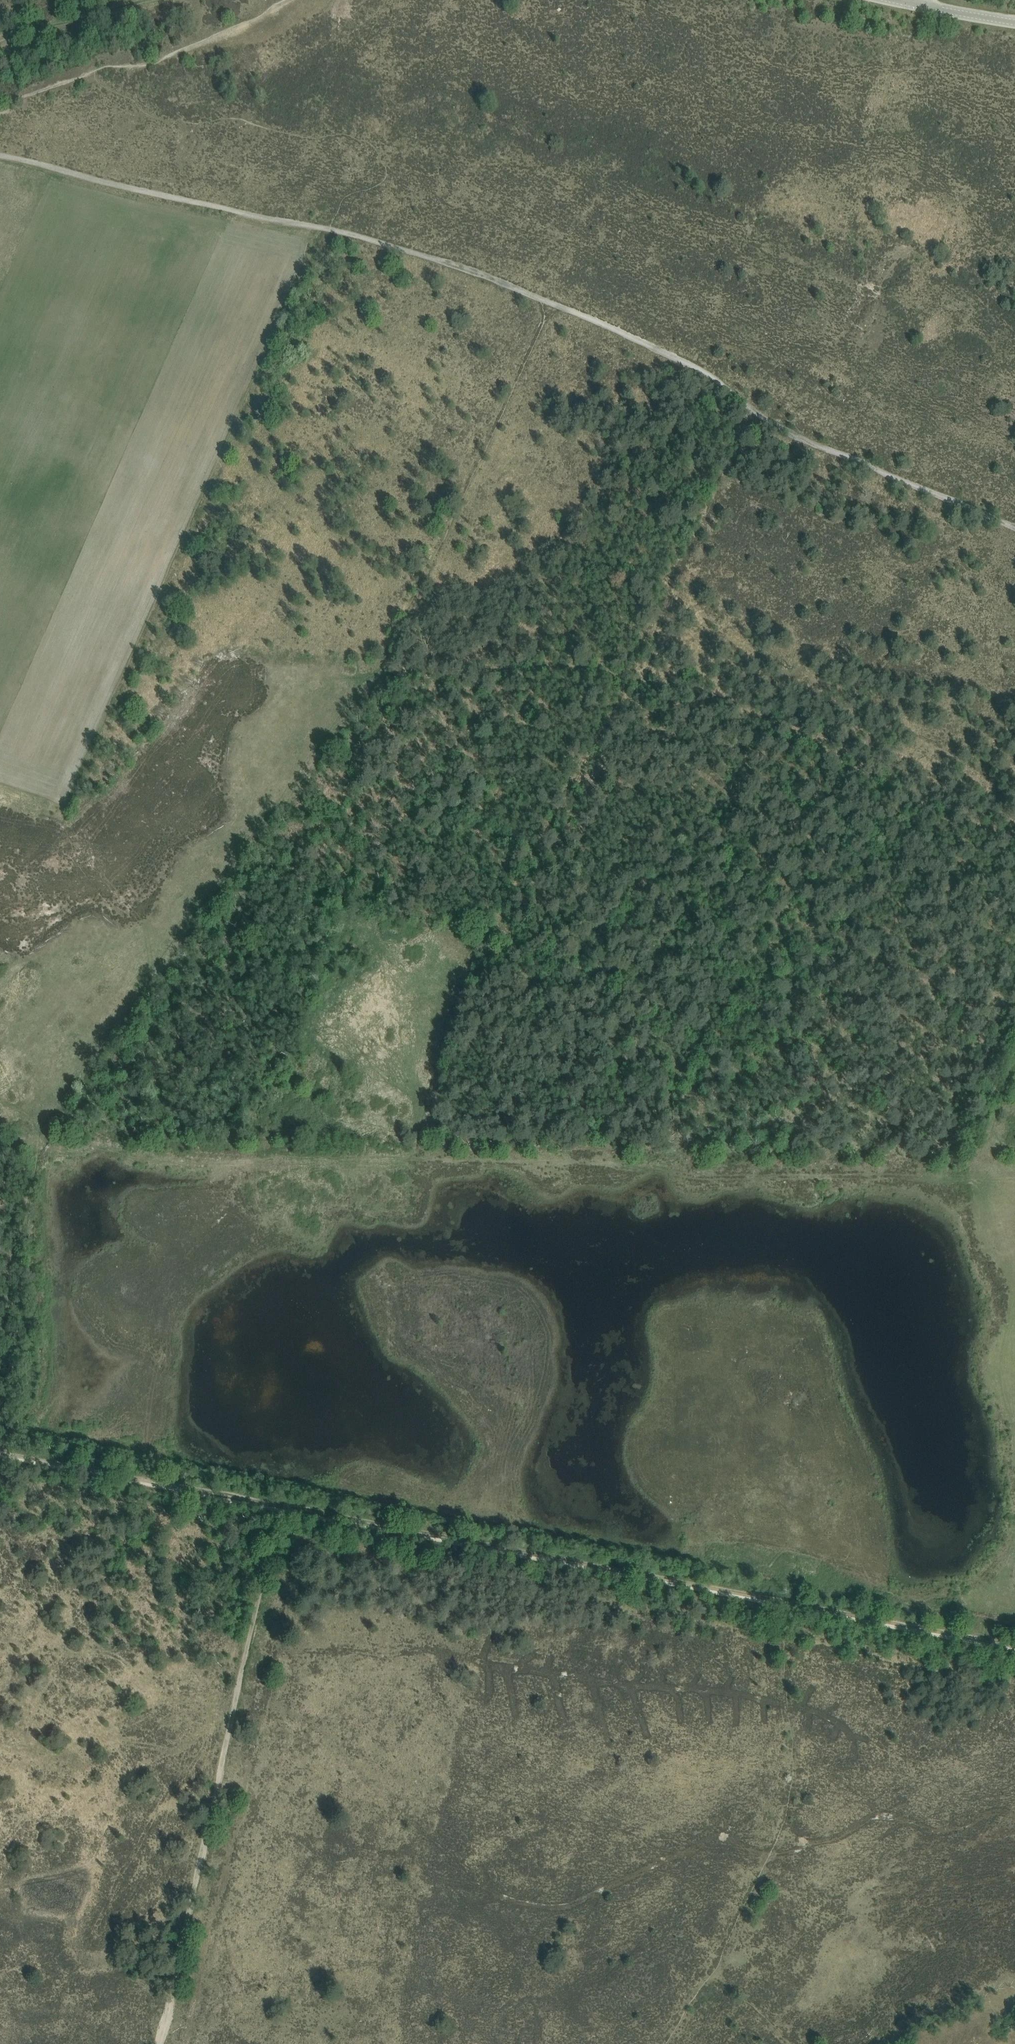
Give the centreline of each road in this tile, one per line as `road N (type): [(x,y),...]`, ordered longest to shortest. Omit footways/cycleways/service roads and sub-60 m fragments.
road 1 (track): [(1014,528),(785,431),(662,346),(483,273),(0,154)]
road 2 (track): [(1014,1646),(289,1502)]
road 3 (track): [(163,2043),(284,1509)]
road 4 (track): [(554,302),(396,653)]
road 5 (track): [(289,1502),(0,1447)]
road 6 (track): [(756,413),(632,672)]

